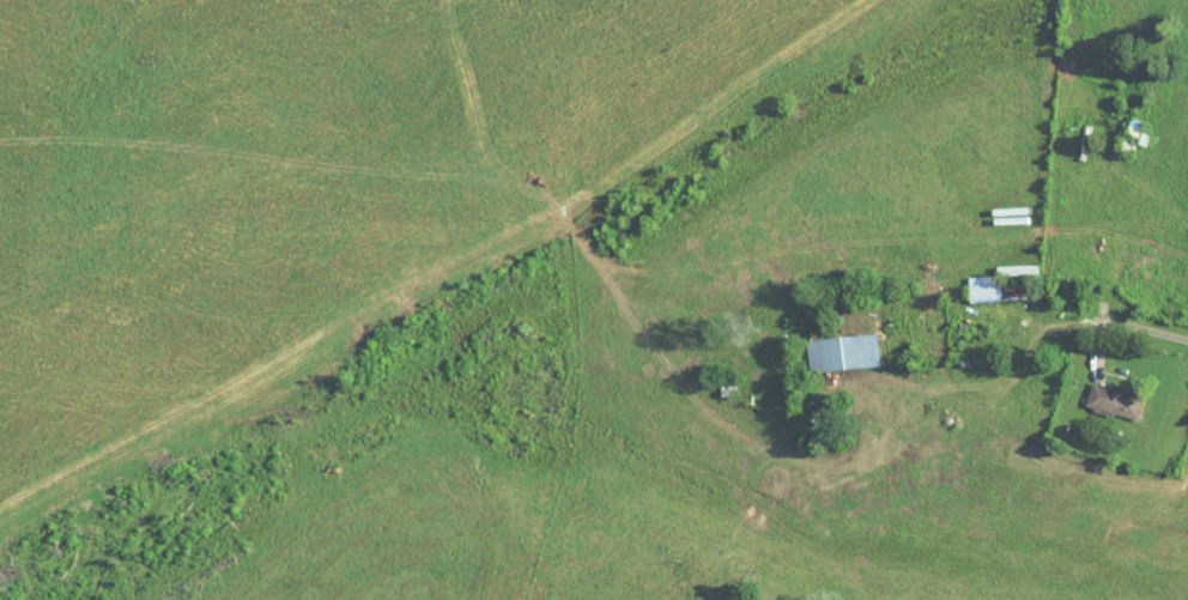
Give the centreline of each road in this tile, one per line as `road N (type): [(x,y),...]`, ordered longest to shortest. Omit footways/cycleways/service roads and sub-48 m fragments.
road 1 (residential): [(1028,326),(1103,323),(1187,342)]

